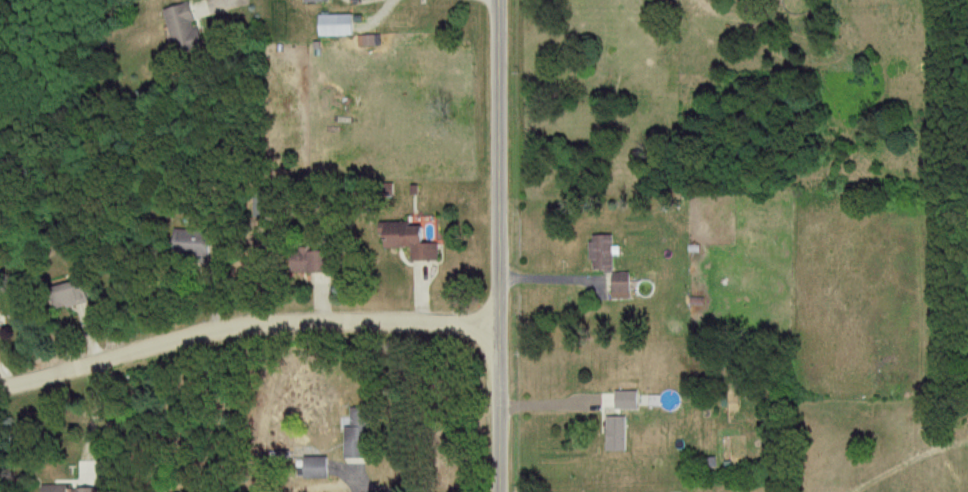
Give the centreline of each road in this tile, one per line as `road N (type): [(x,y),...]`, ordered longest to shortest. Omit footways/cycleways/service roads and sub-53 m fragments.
road 1 (residential): [(503,329),(252,325),(0,384)]
road 2 (residential): [(503,491),(502,0)]

